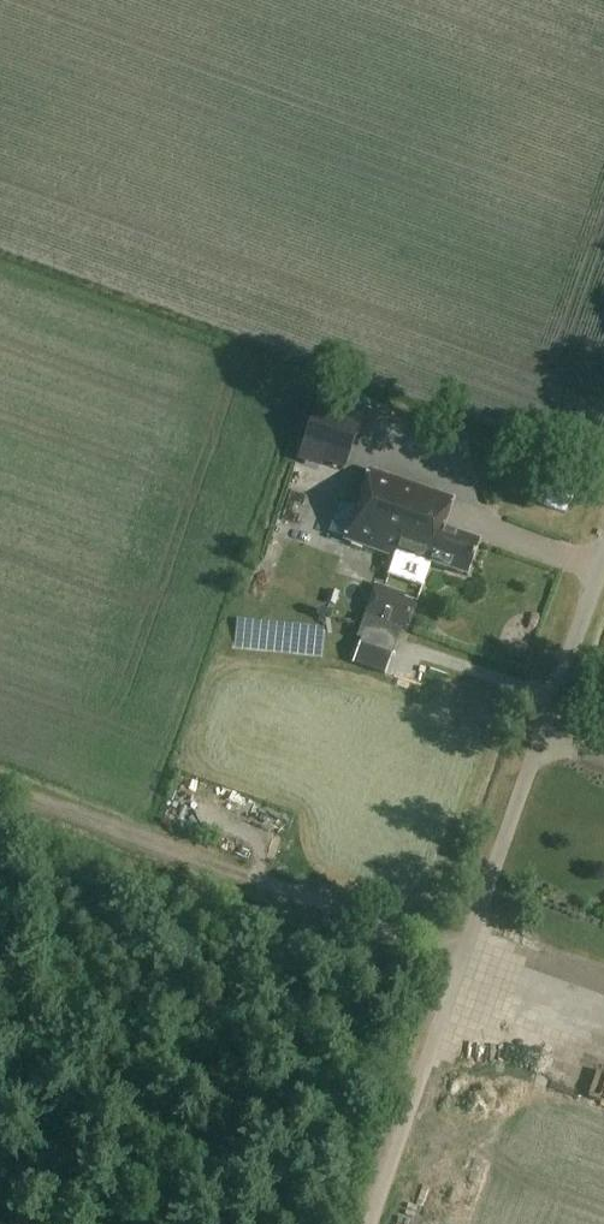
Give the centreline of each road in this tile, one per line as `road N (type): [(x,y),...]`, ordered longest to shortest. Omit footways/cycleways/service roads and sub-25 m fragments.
road 1 (unclassified): [(373,1223),(603,556)]
road 2 (track): [(0,791),(465,959)]

